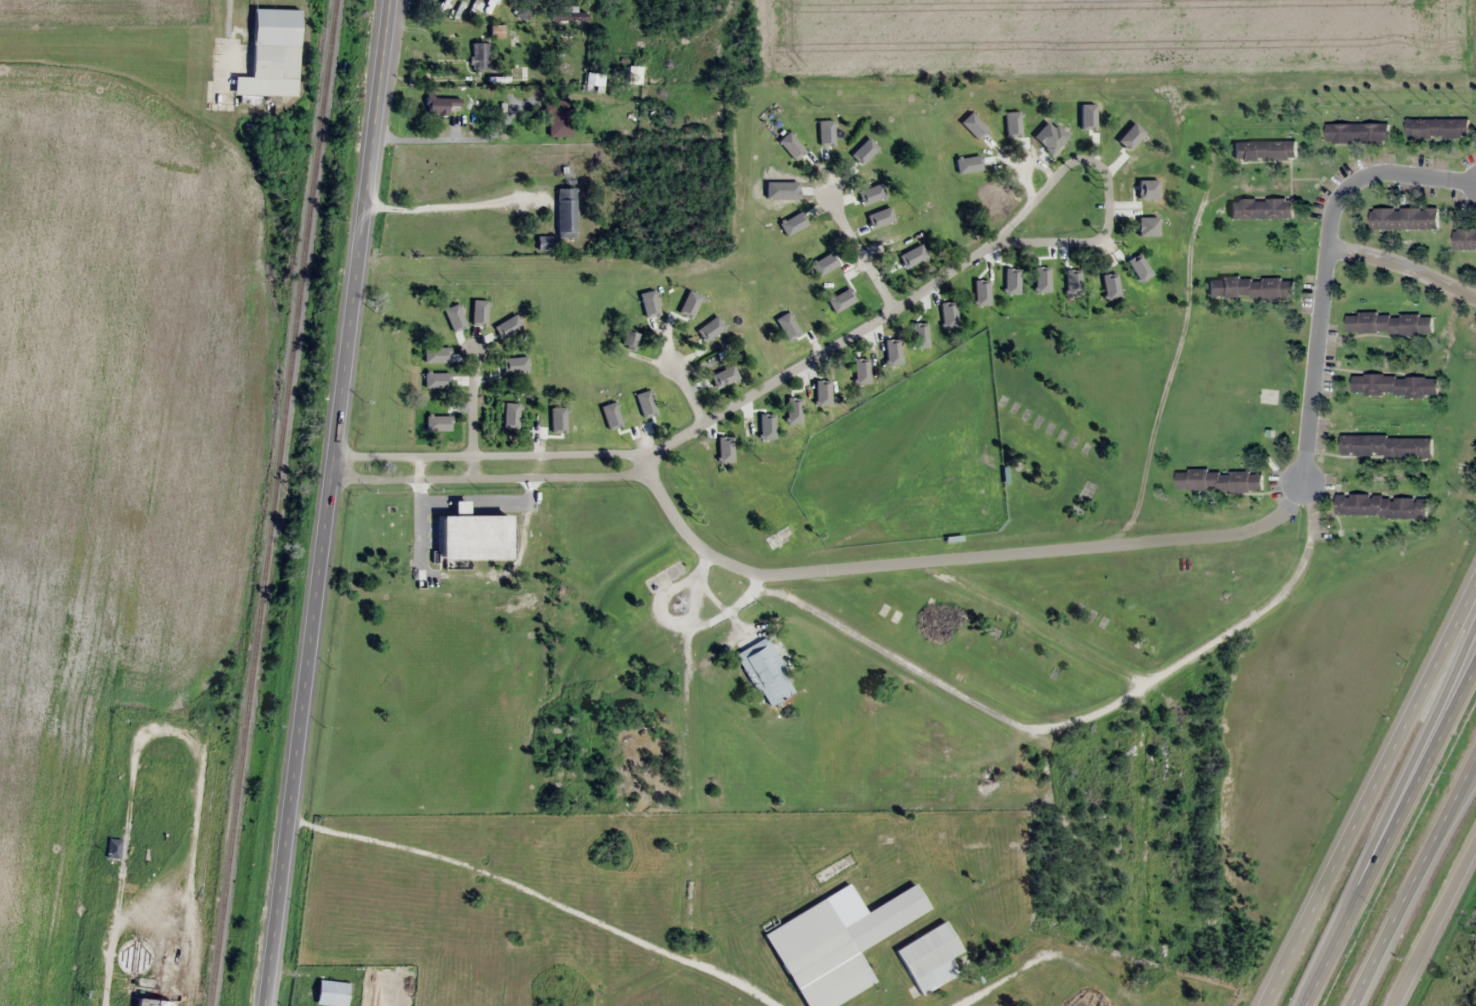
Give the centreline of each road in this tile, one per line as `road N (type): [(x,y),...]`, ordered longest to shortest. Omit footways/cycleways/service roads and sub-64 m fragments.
road 1 (secondary): [(264,1005),(391,0)]
road 2 (residential): [(332,464),(644,462),(988,244)]
road 3 (track): [(758,576),(1048,735),(1260,610),(1305,562),(1304,502)]
road 4 (track): [(287,820),(445,856),(770,1005)]
road 5 (track): [(1154,950),(1139,685),(919,558)]
road 6 (secondary): [(1475,571),(1262,1005)]
road 7 (residential): [(1304,502),(1332,208),(1378,172),(1475,182)]
road 8 (track): [(706,553),(687,625),(687,963)]
road 9 (residential): [(919,558),(1229,535),(1304,502)]
road 10 (residential): [(988,244),(1066,164),(1098,162),(1107,175),(1111,218),(1089,241),(988,244)]
road 11 (motorway): [(1475,591),(1366,878)]
road 12 (motorway): [(1354,1005),(1475,761)]
road 13 (motorway): [(1475,658),(1366,878)]
road 14 (track): [(1043,954),(1048,735)]
road 15 (track): [(758,576),(589,698)]
road 16 (track): [(962,1005),(1043,954),(1135,999)]
road 17 (secondary): [(1389,1005),(1475,836)]
road 18 (residential): [(362,207),(540,204)]
road 19 (residential): [(919,558),(758,576)]
road 20 (residential): [(1475,298),(1377,256),(1326,247)]
road 21 (motorway): [(1366,878),(1302,1005)]
road 22 (residential): [(894,309),(829,196)]
road 23 (residential): [(473,466),(474,345)]

